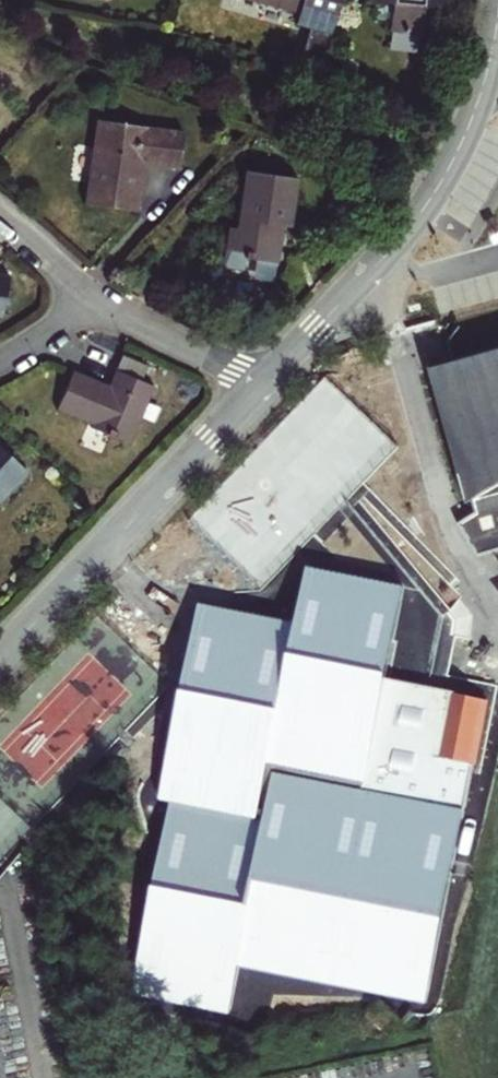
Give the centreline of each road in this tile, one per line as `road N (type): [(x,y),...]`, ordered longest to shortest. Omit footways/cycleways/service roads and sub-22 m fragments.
road 1 (residential): [(263,385),(443,181),(481,92),(497,19)]
road 2 (residential): [(0,659),(263,385)]
road 3 (residential): [(263,385),(99,299)]
road 4 (residential): [(99,299),(0,219)]

